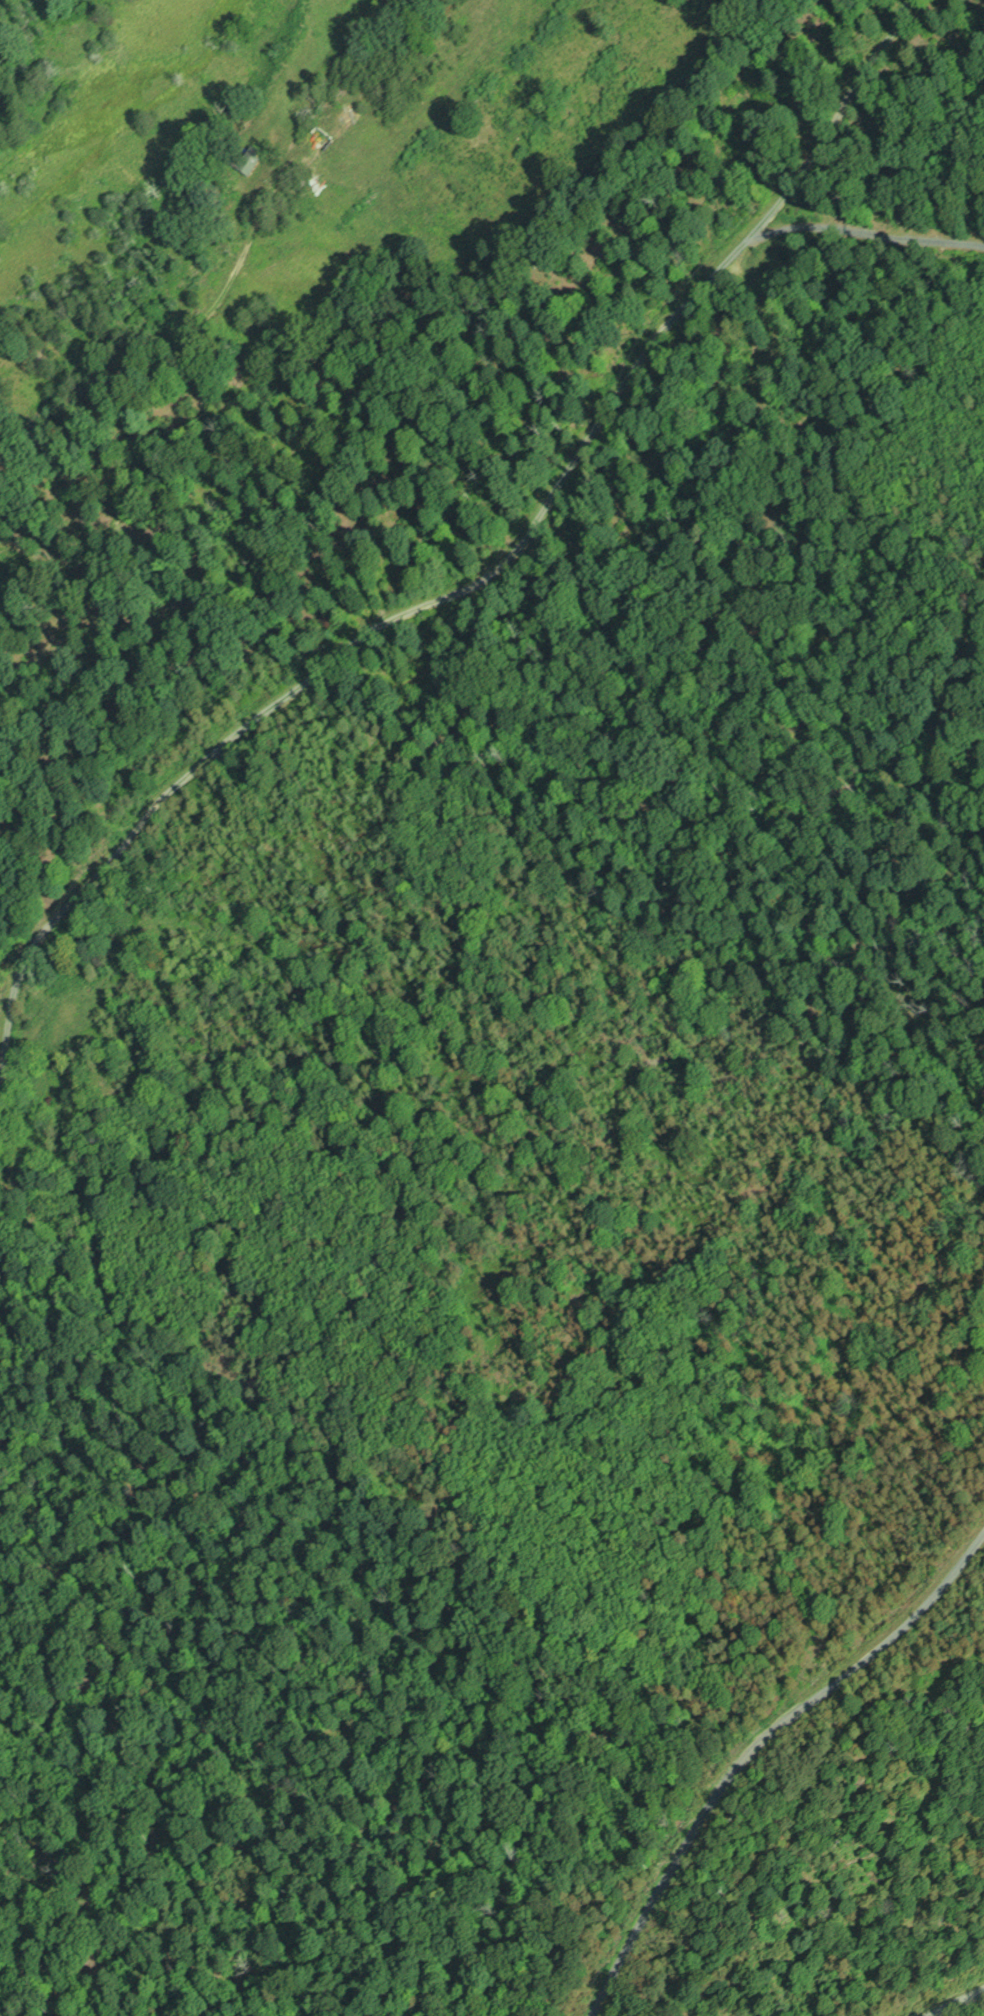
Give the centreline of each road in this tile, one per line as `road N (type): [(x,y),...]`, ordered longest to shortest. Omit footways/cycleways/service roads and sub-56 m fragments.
road 1 (track): [(0,1098),(54,930),(191,769),(379,615),(483,582),(826,132),(855,72),(912,0)]

